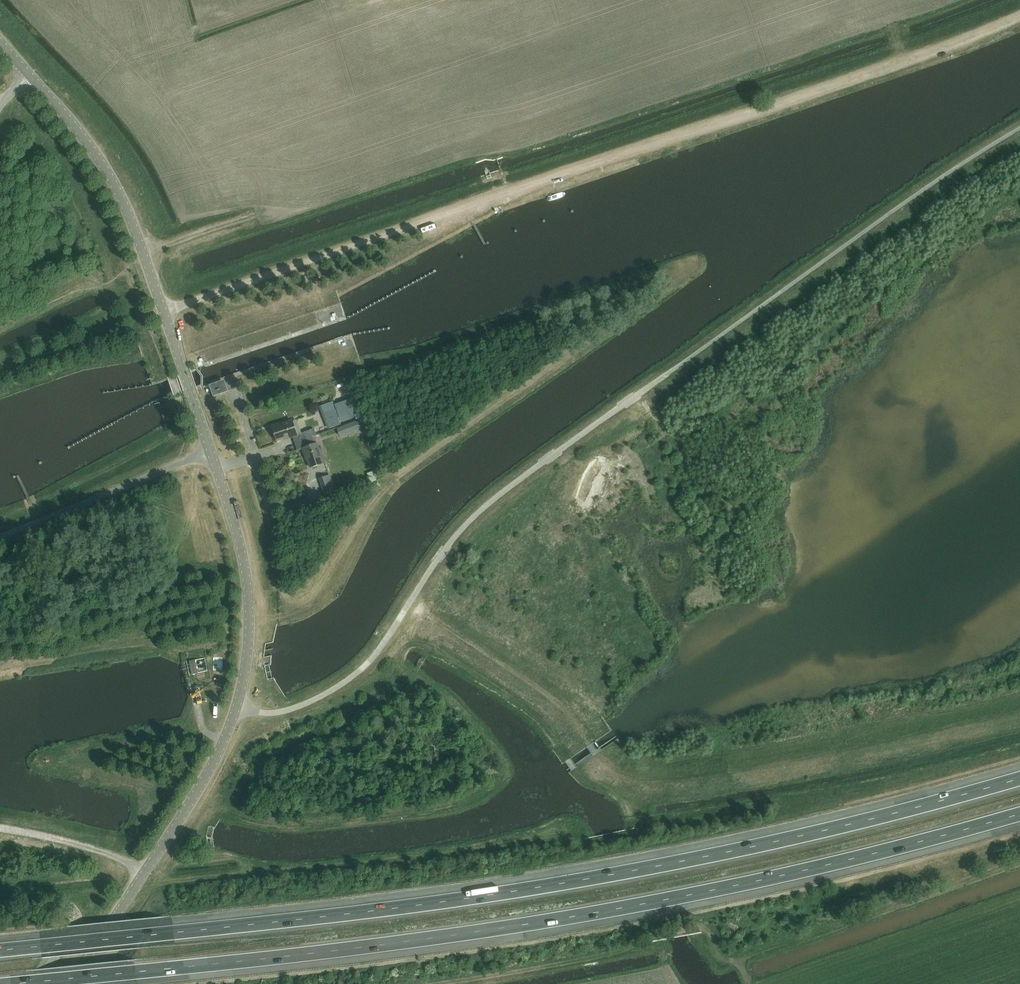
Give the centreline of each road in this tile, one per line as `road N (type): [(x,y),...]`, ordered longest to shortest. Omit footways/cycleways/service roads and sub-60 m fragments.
road 1 (motorway): [(1019,776),(806,835),(519,889),(0,950)]
road 2 (motorway): [(23,983),(616,912),(1019,815)]
road 3 (track): [(164,313),(1019,16)]
road 4 (tertiary): [(237,706),(250,628),(238,533),(124,204),(91,147),(29,74)]
road 5 (unclassified): [(237,706),(285,710),(347,680),(377,652),(479,513),(665,376)]
road 6 (track): [(739,962),(724,961),(712,933),(690,925),(632,949),(436,983)]
road 7 (tertiary): [(70,983),(193,799),(237,706)]
road 8 (track): [(739,962),(1019,862)]

